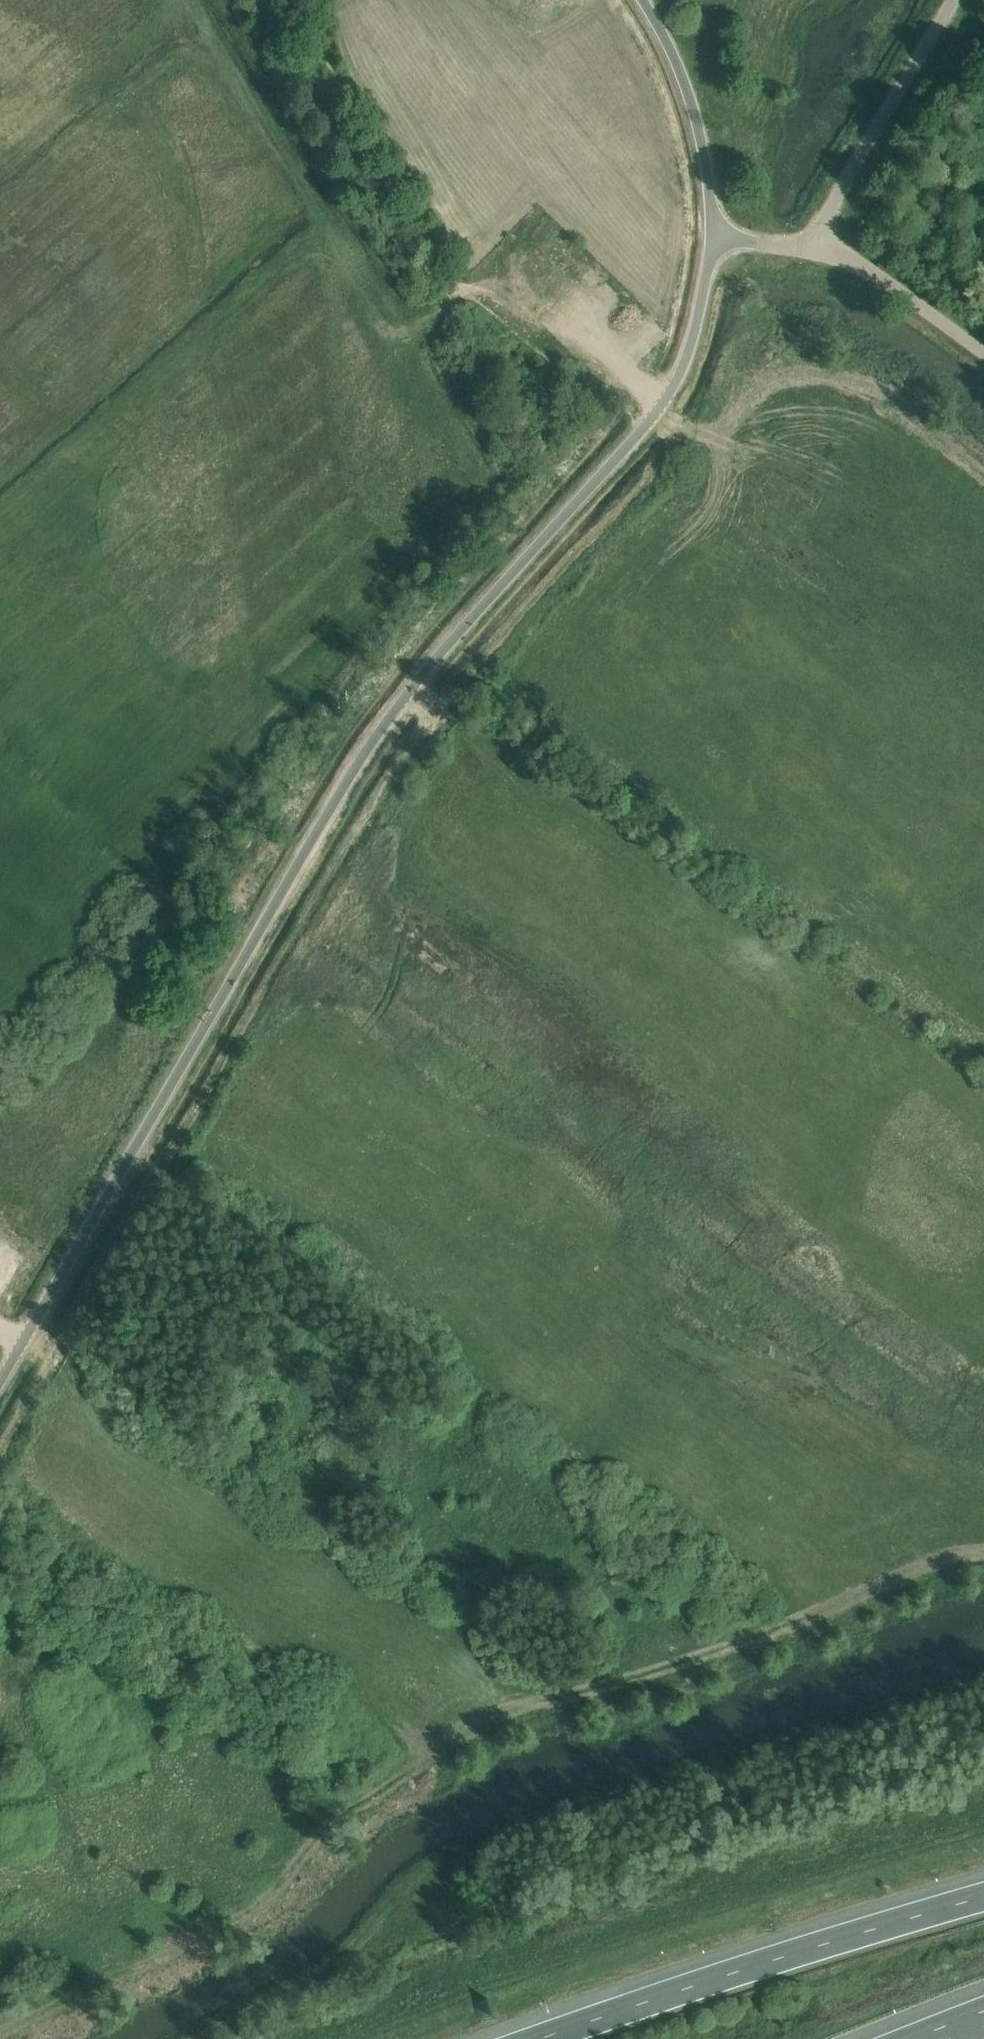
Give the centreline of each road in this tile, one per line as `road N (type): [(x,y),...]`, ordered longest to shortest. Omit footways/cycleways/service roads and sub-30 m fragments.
road 1 (motorway): [(983,1896),(535,2038)]
road 2 (unclassified): [(808,251),(845,259),(983,355)]

